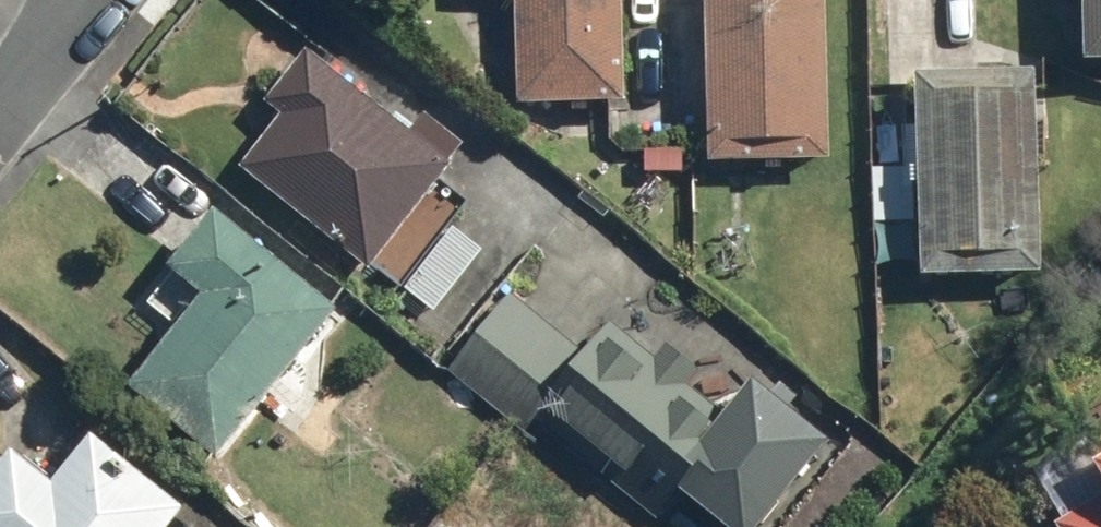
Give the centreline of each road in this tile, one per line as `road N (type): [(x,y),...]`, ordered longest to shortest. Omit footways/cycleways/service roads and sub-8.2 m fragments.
road 1 (residential): [(0,120),(92,0)]

